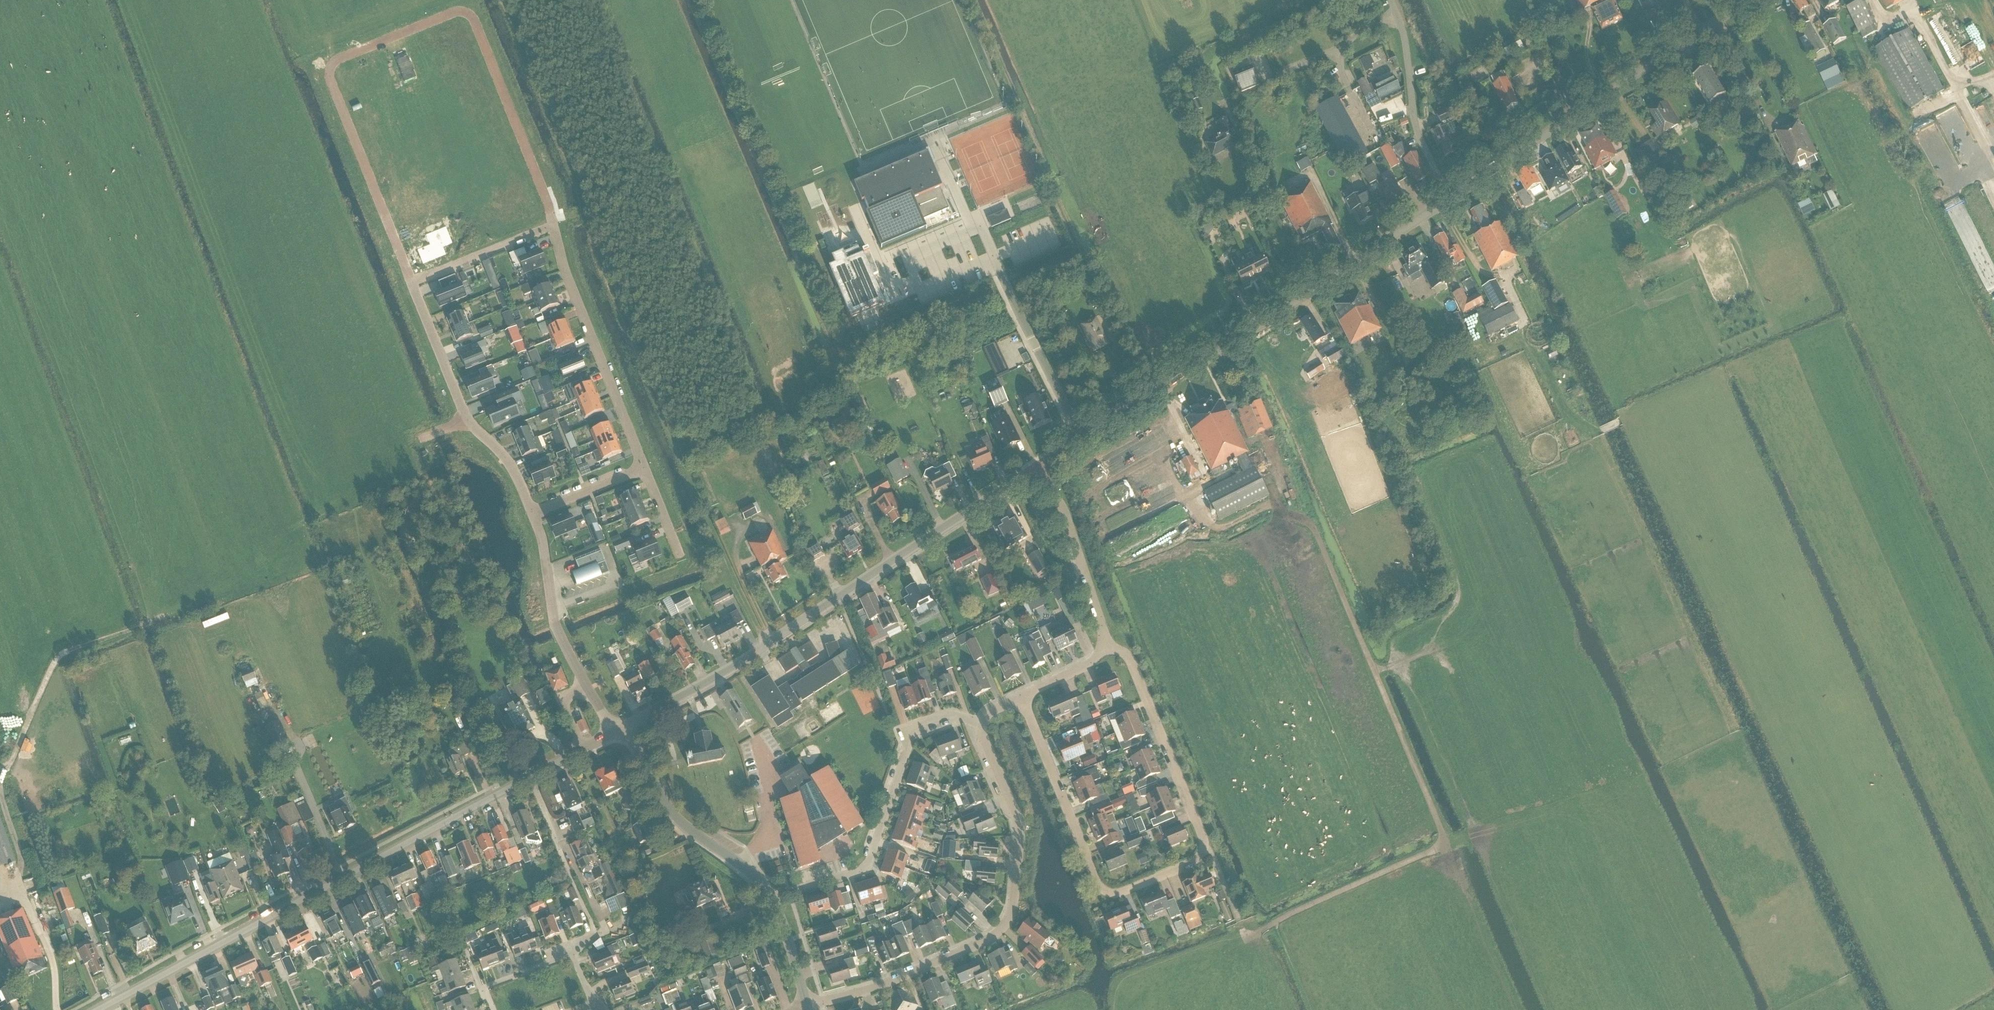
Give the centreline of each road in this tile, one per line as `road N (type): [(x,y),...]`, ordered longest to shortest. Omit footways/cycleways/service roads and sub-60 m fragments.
road 1 (residential): [(412,284),(329,68),(457,11),(471,14),(554,228)]
road 2 (tertiary): [(100,1009),(617,730)]
road 3 (tertiary): [(617,730),(733,667),(1038,471)]
road 4 (tertiary): [(1081,443),(1448,197)]
road 5 (residential): [(806,1006),(870,989),(986,940),(1006,923),(1020,828),(983,724)]
road 6 (tertiary): [(1448,197),(1748,0)]
road 7 (residential): [(929,142),(1081,443)]
road 8 (residential): [(1204,839),(1193,862),(1120,892),(1100,887),(1020,697)]
road 9 (residential): [(771,897),(864,871),(912,731),(956,715),(983,724)]
road 10 (residential): [(412,284),(470,423),(514,470),(533,515)]
road 11 (residential): [(644,467),(554,228)]
road 12 (residential): [(617,730),(559,636),(533,515)]
road 13 (residential): [(1107,642),(1130,660),(1204,839)]
road 14 (unclassified): [(1448,197),(1417,133),(1396,0)]
road 15 (residential): [(1038,471),(1070,522),(1107,642)]
road 16 (tertiary): [(738,863),(680,821),(635,740),(617,730)]
road 17 (residential): [(738,863),(752,848),(779,841),(766,800),(773,784),(755,740)]
road 18 (residential): [(554,228),(412,284)]
road 19 (residential): [(533,515),(644,467)]

